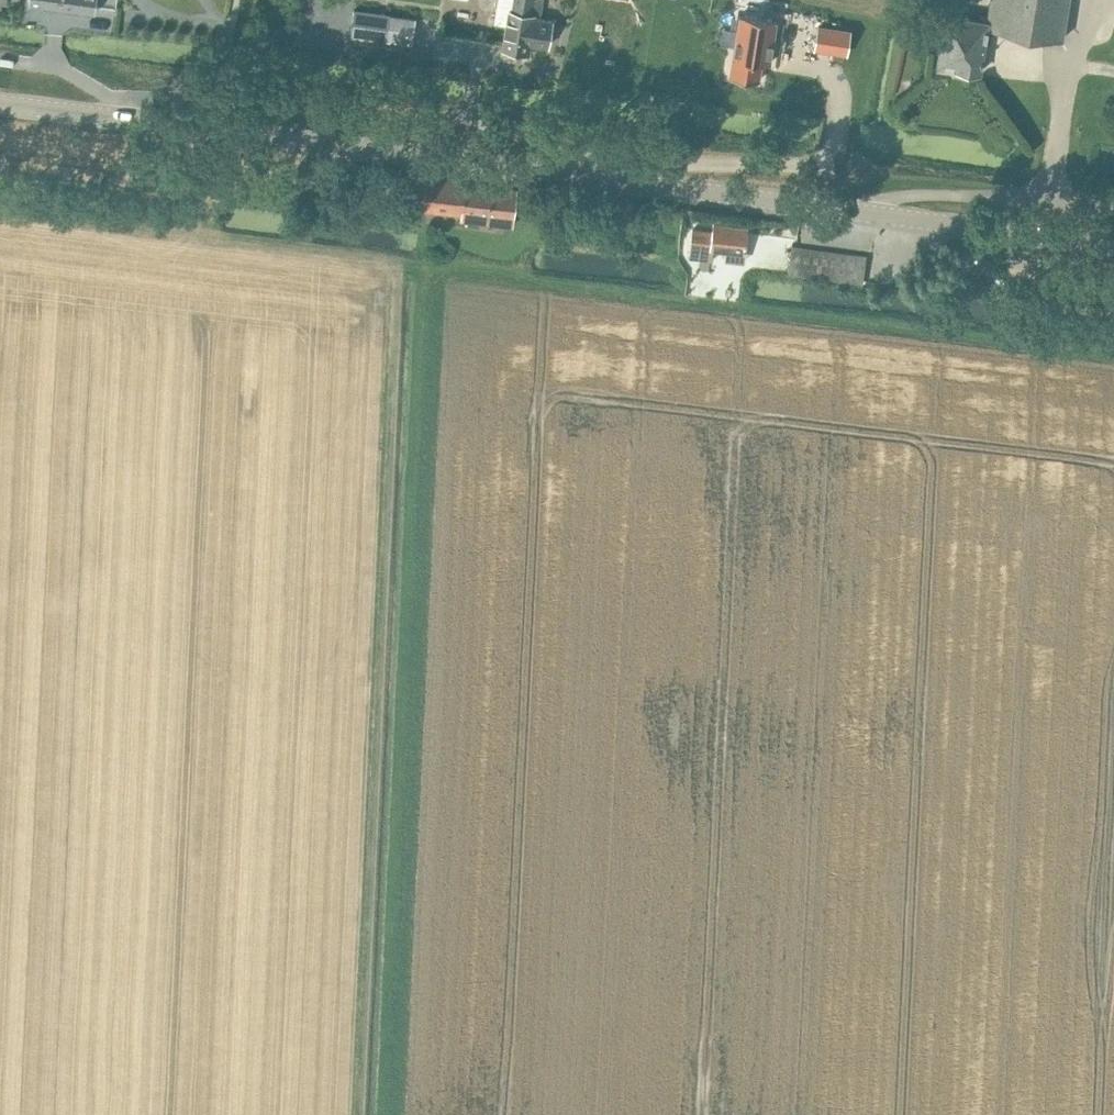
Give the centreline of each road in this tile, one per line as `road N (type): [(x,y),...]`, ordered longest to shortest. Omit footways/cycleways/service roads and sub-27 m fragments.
road 1 (secondary): [(1113,243),(0,103)]
road 2 (track): [(204,175),(197,238),(1113,353)]
road 3 (track): [(324,144),(274,170),(237,176),(0,152)]

